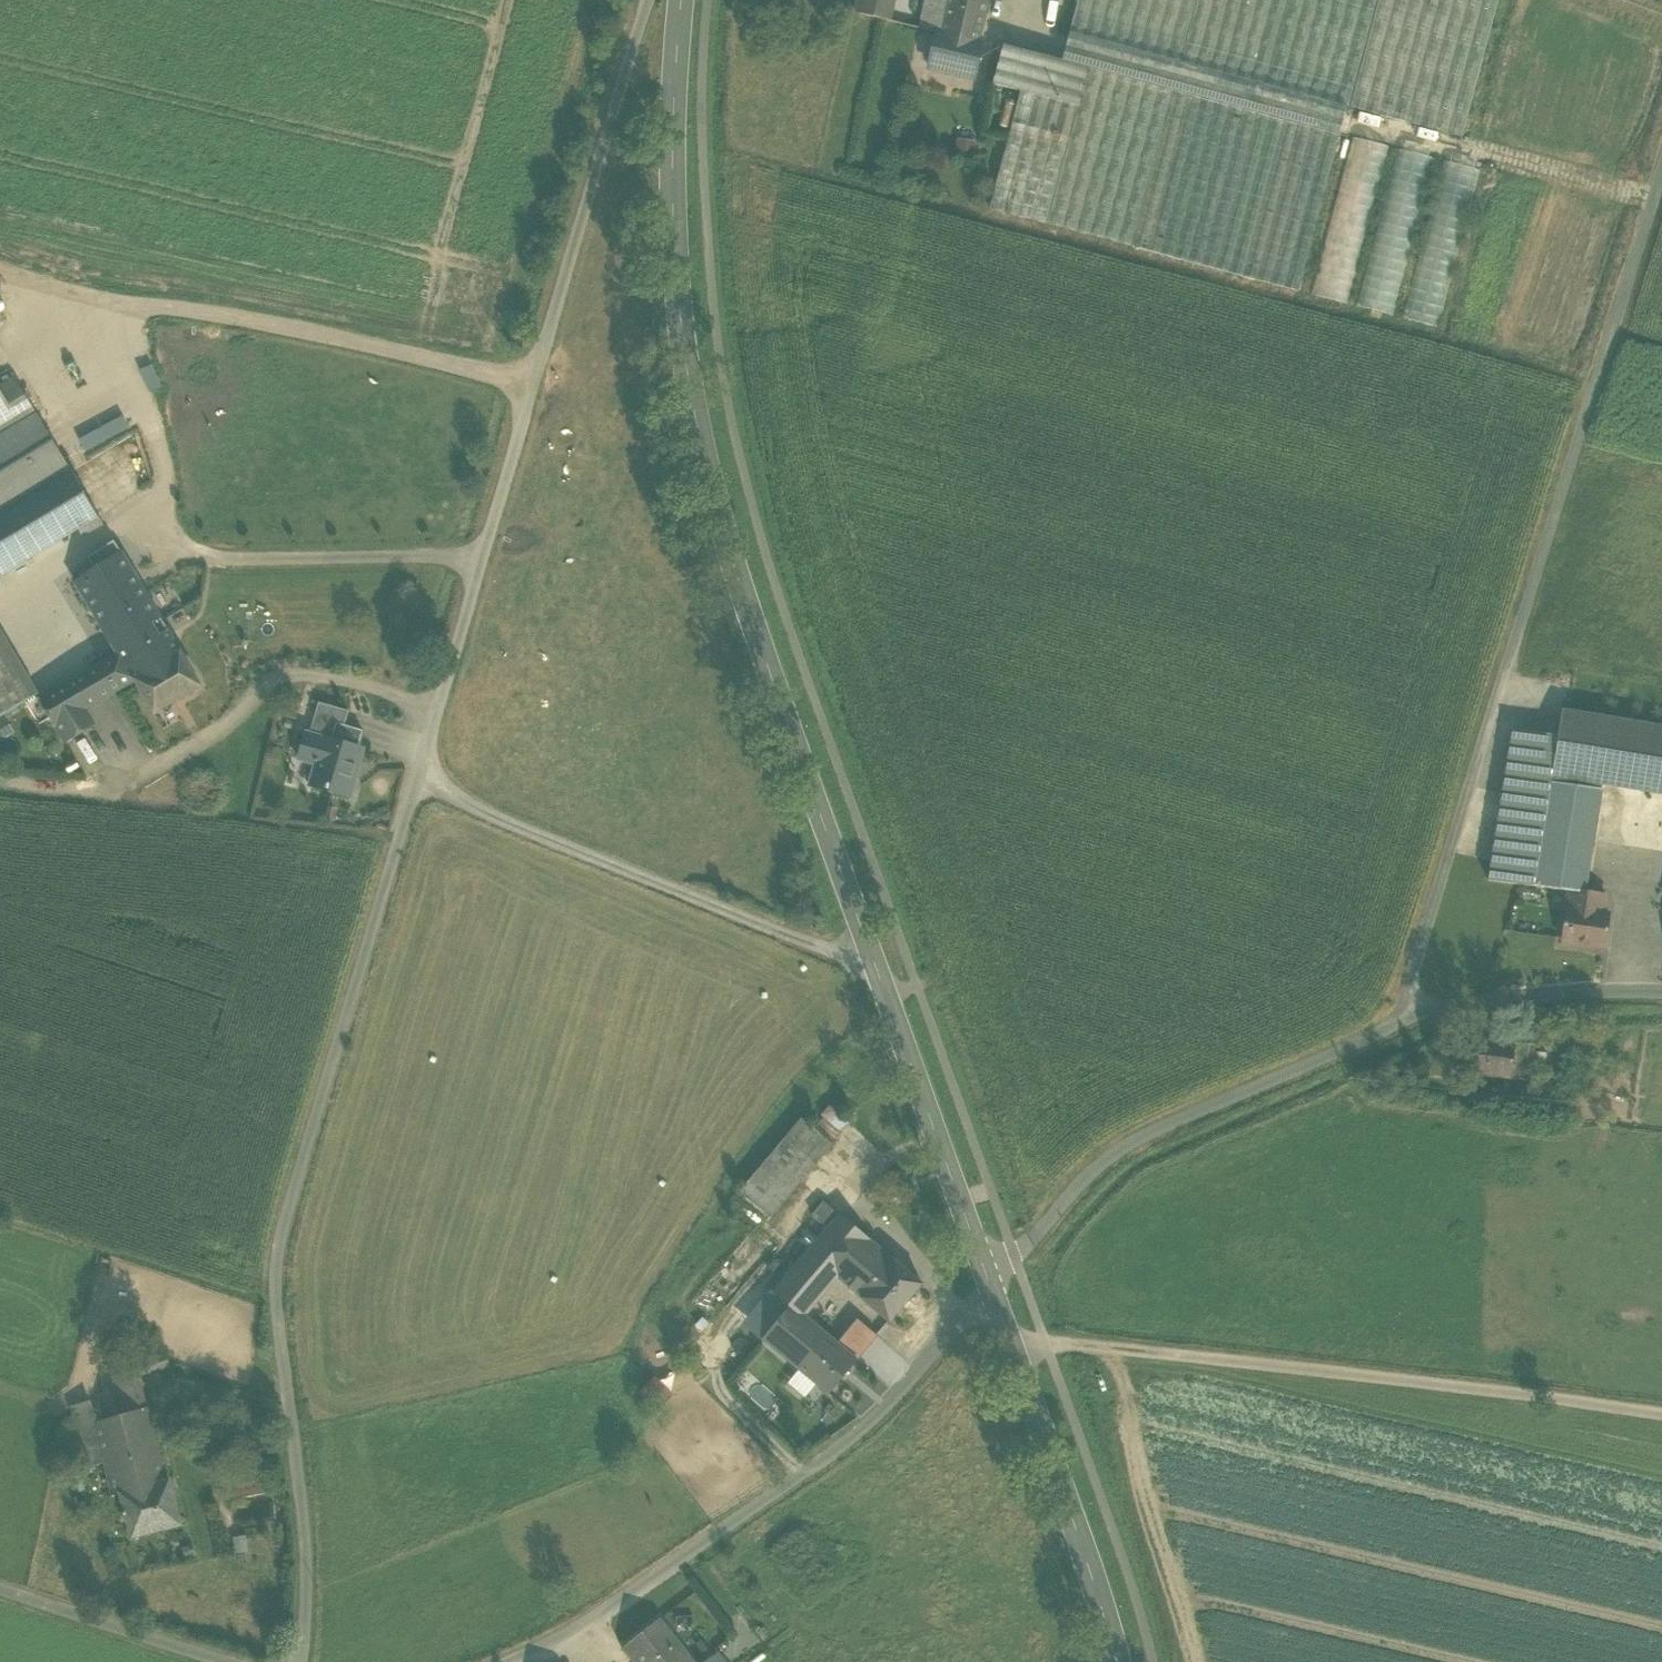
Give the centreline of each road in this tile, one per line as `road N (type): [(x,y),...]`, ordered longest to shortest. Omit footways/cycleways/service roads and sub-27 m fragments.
road 1 (track): [(300,1661),(307,1550),(273,1262),(647,0)]
road 2 (secondary): [(681,0),(672,203),(696,421),(752,622),(991,1290)]
road 3 (unclassified): [(1661,171),(1405,998),(1412,1021)]
road 4 (track): [(1661,1414),(1073,1343),(1014,1356)]
road 5 (track): [(506,1661),(564,1635),(820,1464),(879,1414),(991,1290)]
road 6 (track): [(535,383),(148,308),(0,270)]
road 7 (unclassified): [(1412,1021),(1112,1152),(991,1290)]
road 8 (track): [(418,775),(836,954),(867,944)]
road 9 (secondary): [(991,1290),(1118,1661)]
road 10 (track): [(111,793),(298,671),(440,707)]
road 11 (track): [(217,560),(483,556)]
road 12 (unclassified): [(1661,994),(1454,1003),(1412,1021)]
road 13 (track): [(222,1661),(0,1591)]

